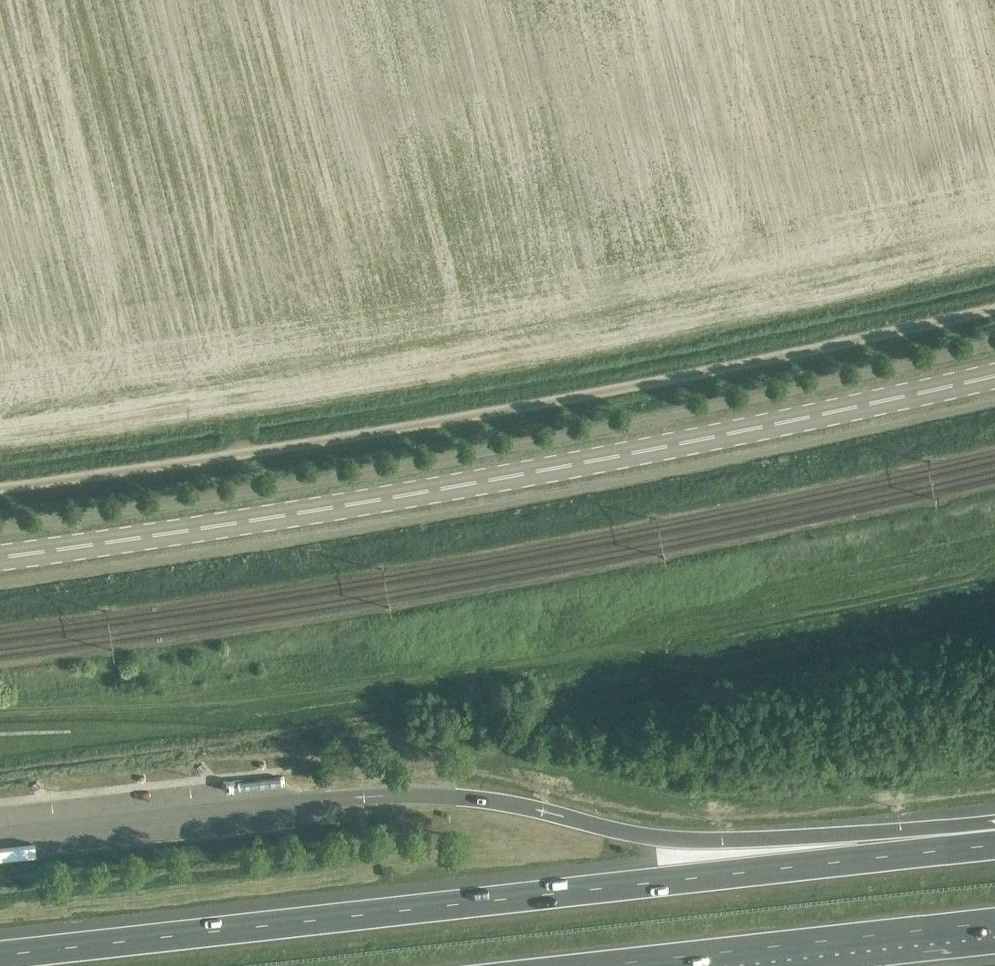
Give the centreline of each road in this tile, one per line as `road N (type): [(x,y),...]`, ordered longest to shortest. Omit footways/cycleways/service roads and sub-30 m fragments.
road 1 (unclassified): [(0,488),(453,422),(760,365),(994,306)]
road 2 (primary): [(0,555),(381,503),(771,428),(994,374)]
road 3 (motorway): [(994,845),(0,955)]
road 4 (track): [(320,707),(657,650),(994,575)]
road 5 (motorway): [(994,842),(683,840),(456,798)]
road 6 (motorway): [(601,965),(994,922)]
road 7 (track): [(456,798),(543,712),(641,697),(660,674),(657,650)]

